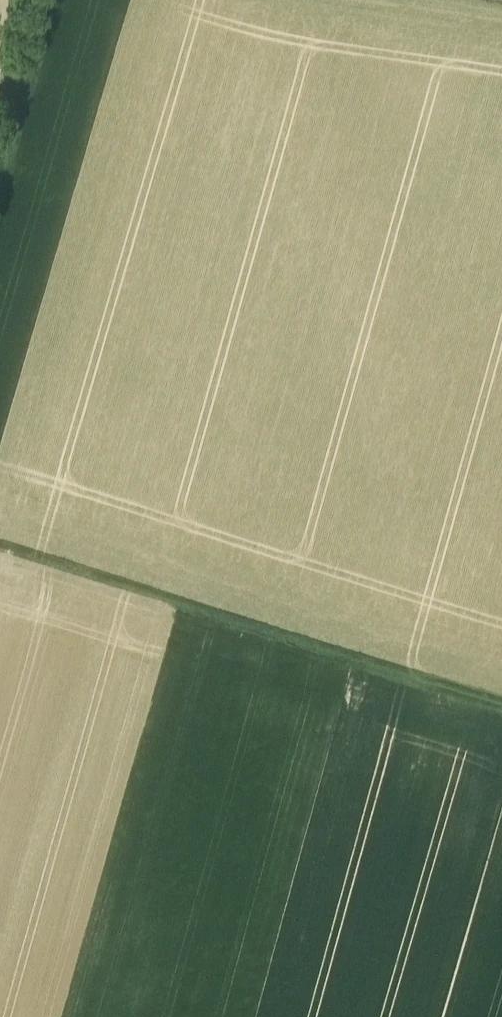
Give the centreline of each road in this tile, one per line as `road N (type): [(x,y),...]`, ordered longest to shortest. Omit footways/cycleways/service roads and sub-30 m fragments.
road 1 (track): [(0,542),(501,699)]

